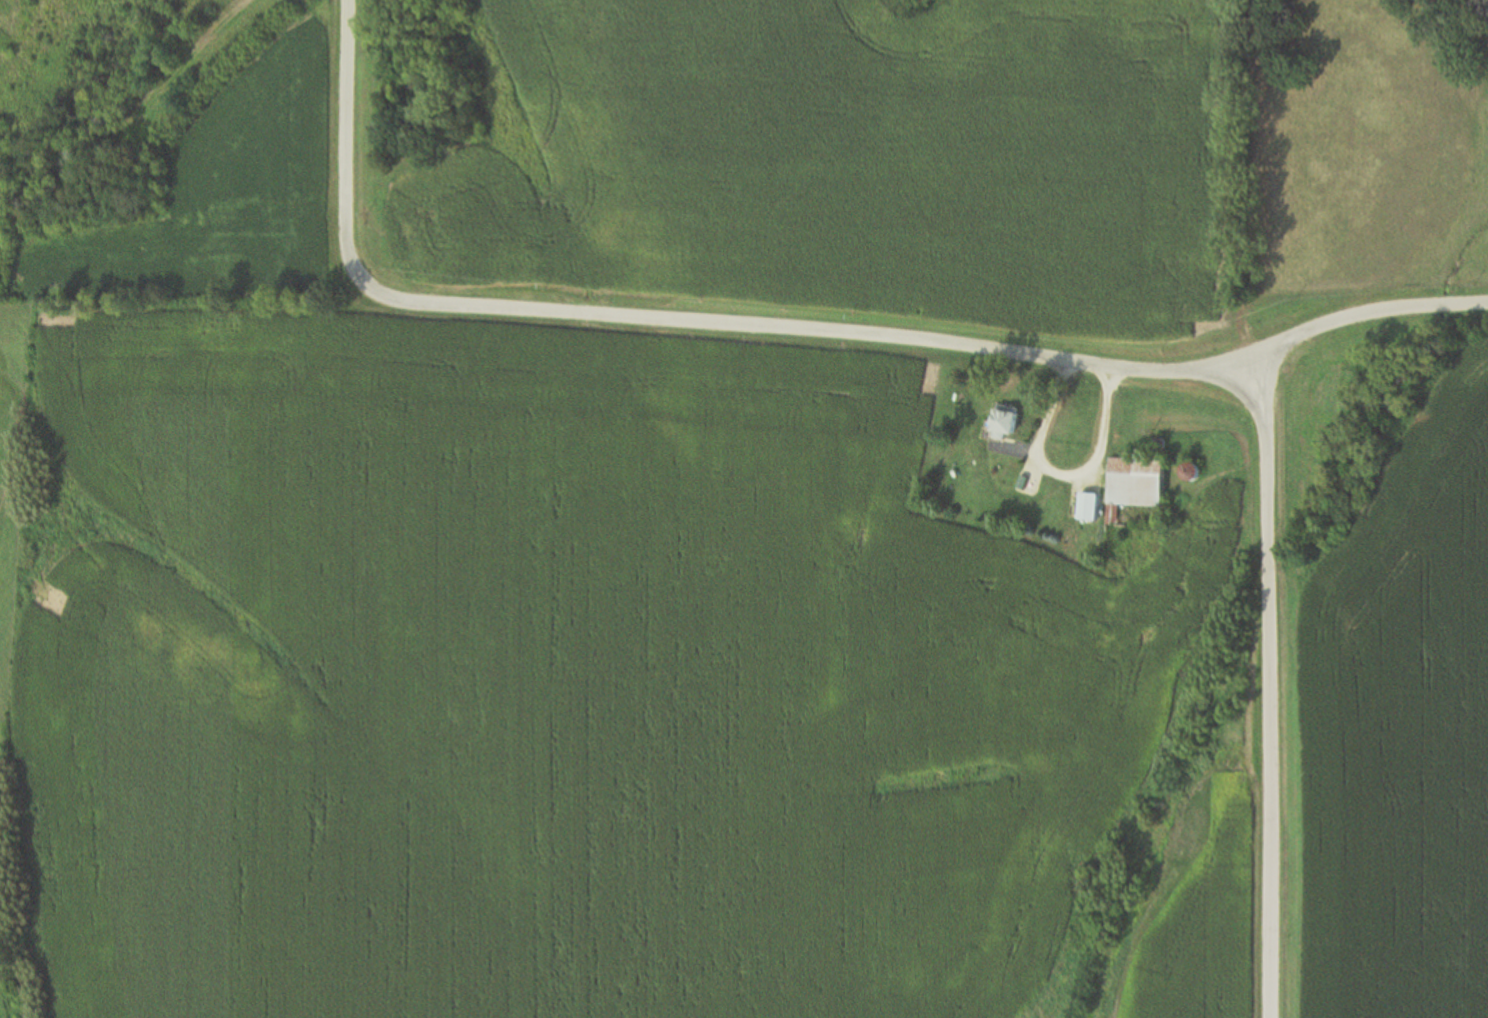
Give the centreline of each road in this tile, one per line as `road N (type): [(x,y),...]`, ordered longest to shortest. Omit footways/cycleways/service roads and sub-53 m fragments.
road 1 (residential): [(347,0),(347,243),(359,270),(398,298),(977,347),(1145,369),(1223,360),(1383,309),(1487,302)]
road 2 (residential): [(1273,1017),(1269,344)]
road 3 (track): [(1243,353),(1239,0)]

